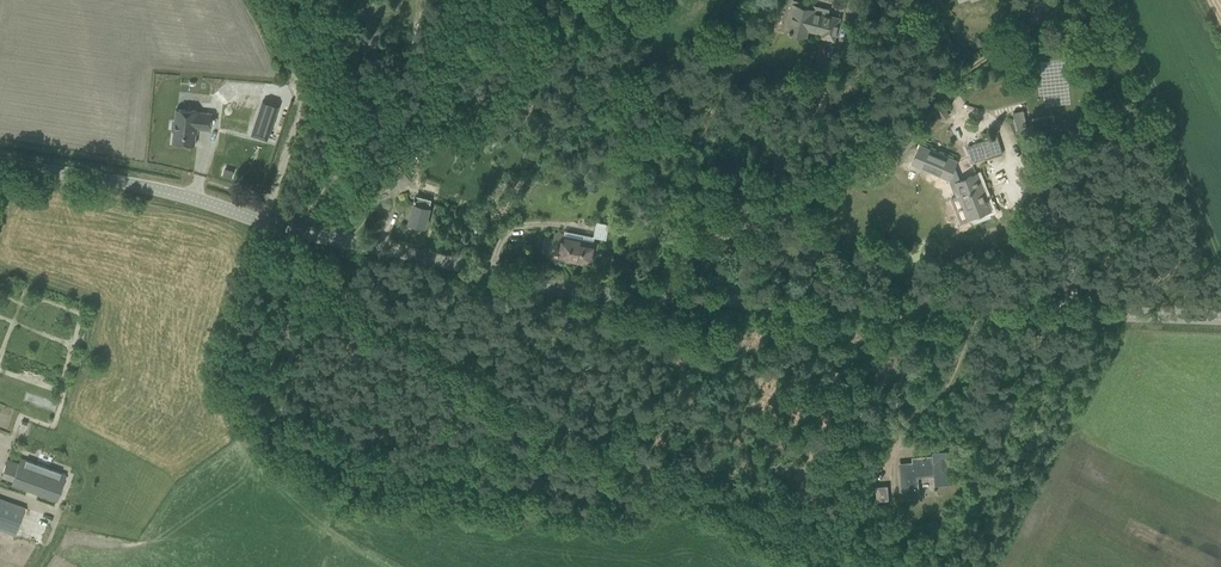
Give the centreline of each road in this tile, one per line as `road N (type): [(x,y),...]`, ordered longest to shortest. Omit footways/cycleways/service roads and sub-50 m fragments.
road 1 (tertiary): [(1220,317),(661,297),(553,285),(308,235),(141,186),(0,168)]
road 2 (track): [(260,0),(299,87),(301,105),(265,223),(289,258),(829,566)]

